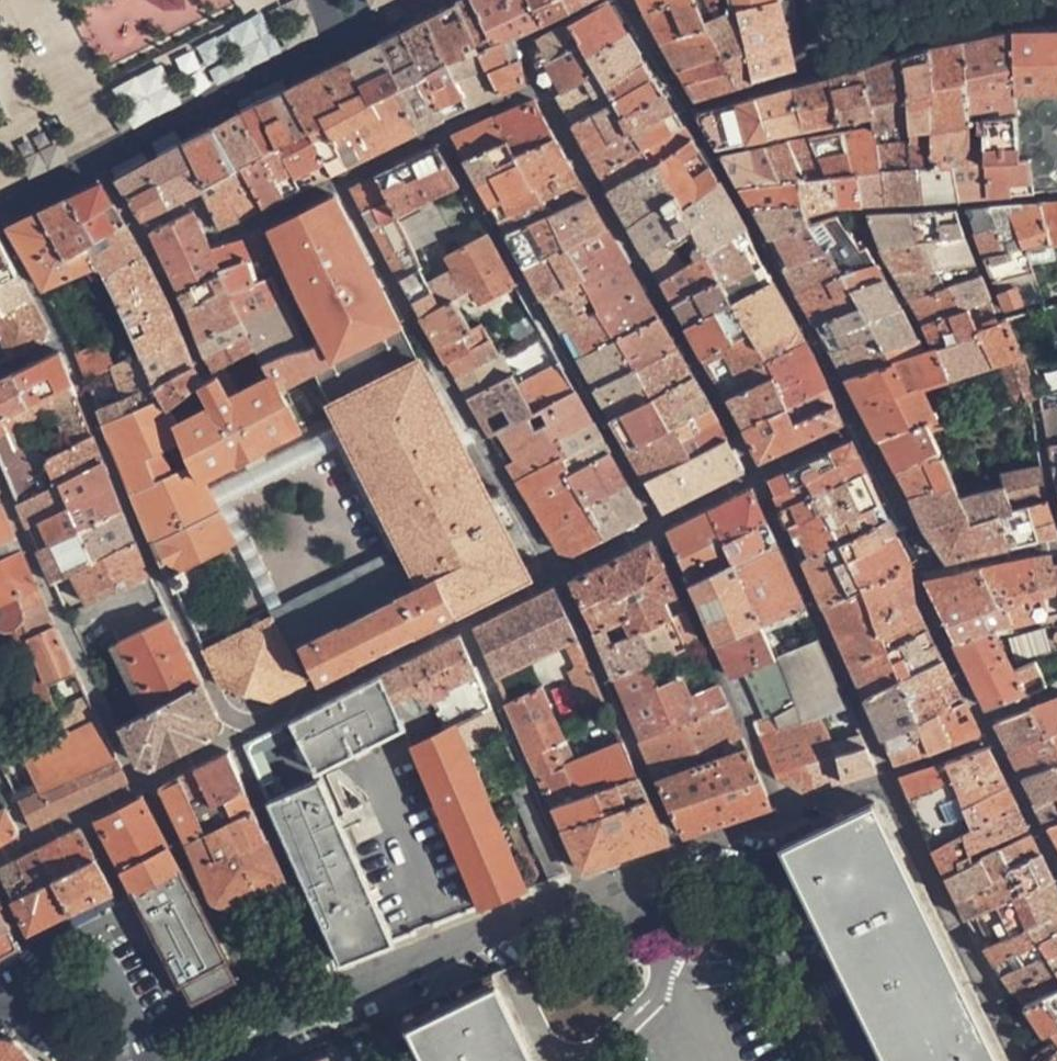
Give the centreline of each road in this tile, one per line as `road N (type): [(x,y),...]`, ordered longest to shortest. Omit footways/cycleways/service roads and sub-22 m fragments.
road 1 (residential): [(200,1056),(888,774)]

